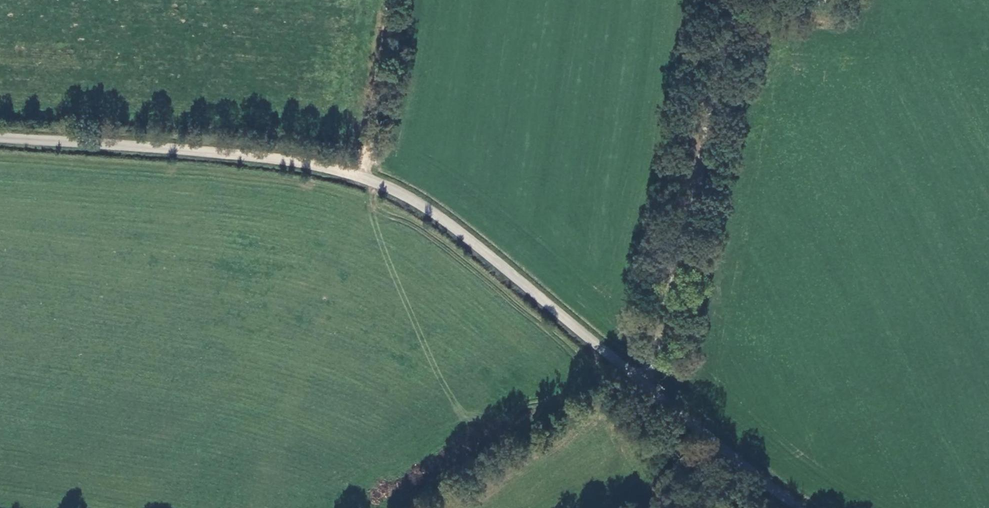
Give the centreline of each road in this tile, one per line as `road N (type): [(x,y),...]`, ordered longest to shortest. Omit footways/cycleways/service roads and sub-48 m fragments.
road 1 (unclassified): [(799,507),(423,208),(361,176),(265,157),(0,134)]
road 2 (track): [(646,389),(714,18),(723,5),(811,11),(823,0)]
road 3 (track): [(361,176),(389,0)]

